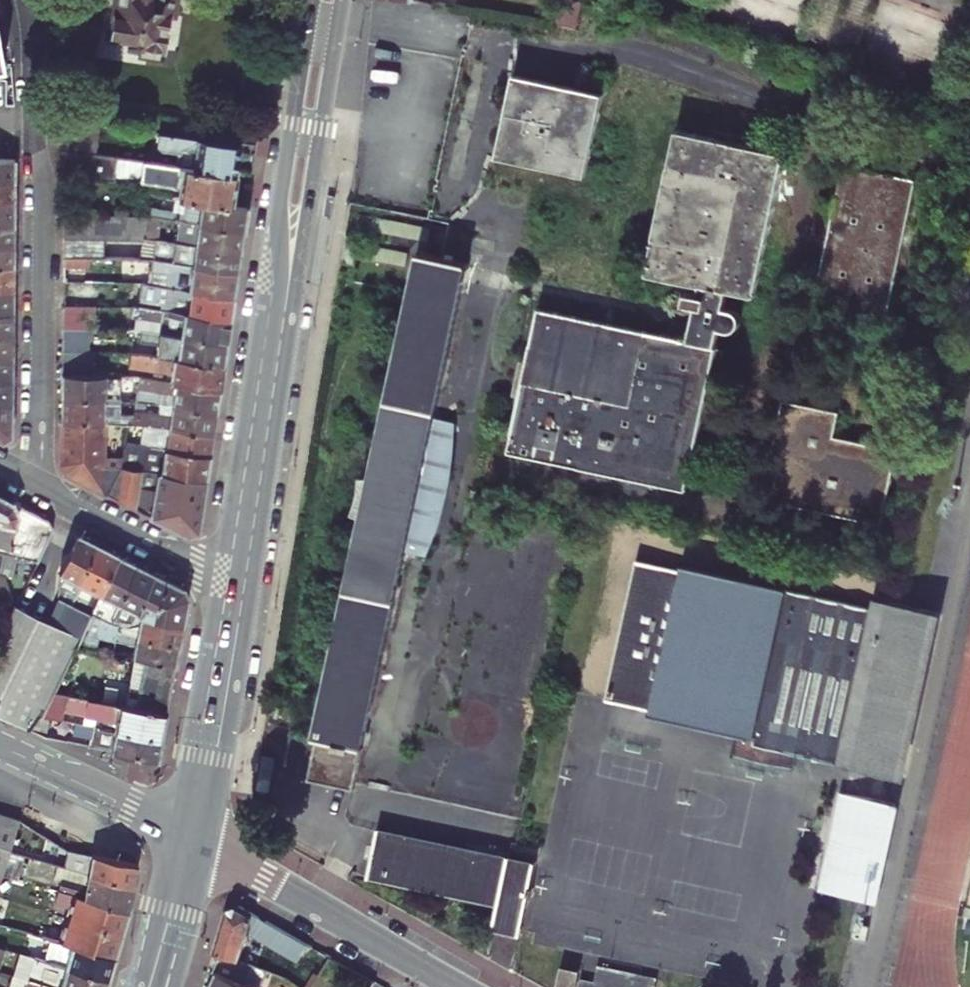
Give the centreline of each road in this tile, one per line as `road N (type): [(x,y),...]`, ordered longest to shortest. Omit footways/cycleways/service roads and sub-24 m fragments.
road 1 (secondary): [(252,587),(341,0)]
road 2 (secondary): [(312,0),(228,579)]
road 3 (residential): [(40,488),(42,212),(31,0)]
road 4 (secondary): [(205,844),(456,986)]
road 5 (secondary): [(205,844),(252,587)]
road 6 (secondary): [(228,579),(179,831)]
road 7 (residential): [(228,579),(40,488)]
road 8 (tertiary): [(0,746),(179,831)]
road 9 (secondary): [(179,831),(141,986)]
road 10 (secondary): [(166,986),(205,844)]

